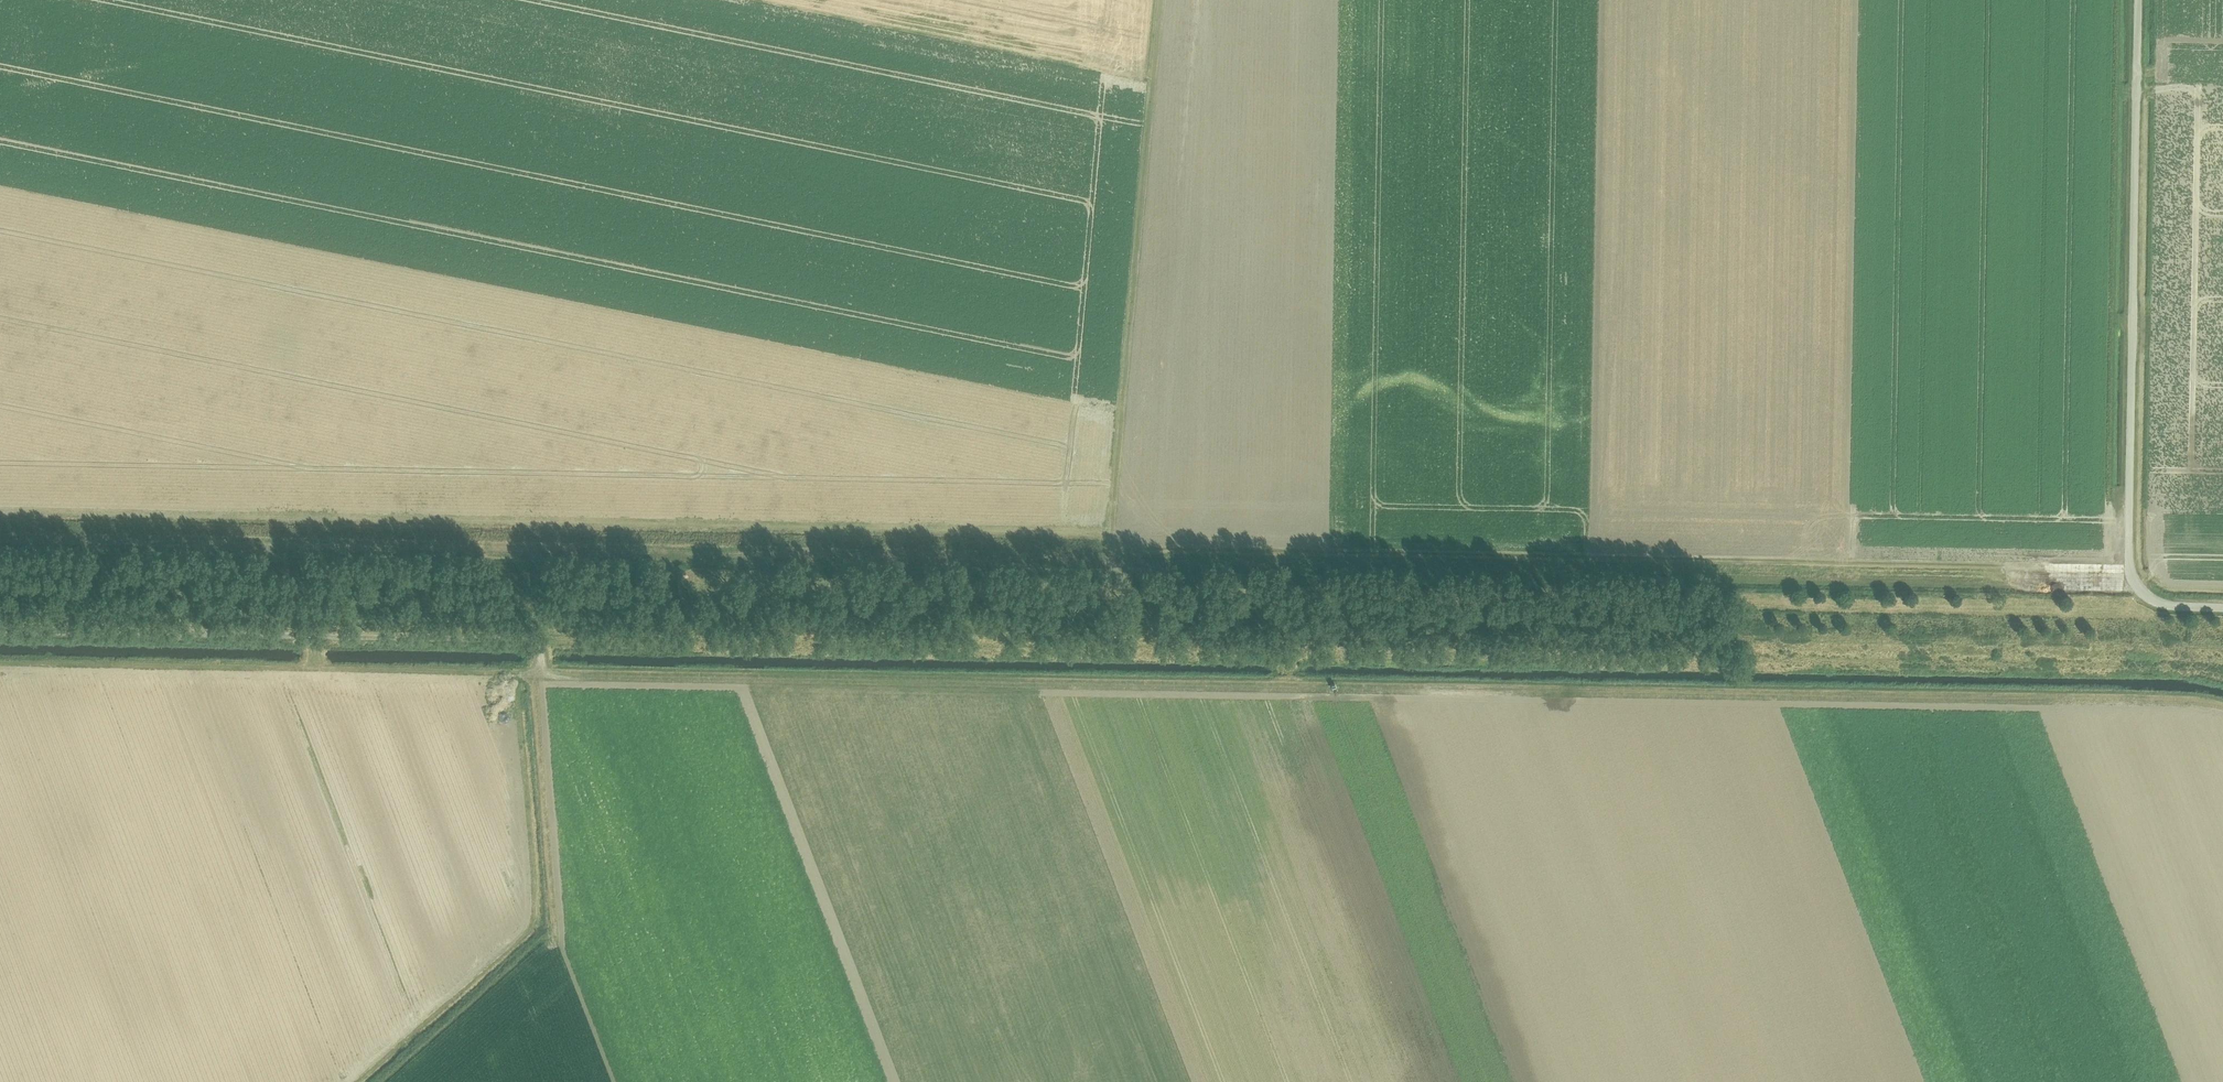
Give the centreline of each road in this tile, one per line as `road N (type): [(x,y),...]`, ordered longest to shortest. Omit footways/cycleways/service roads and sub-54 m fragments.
road 1 (unclassified): [(2222,607),(2174,604),(2143,592),(2131,575),(2138,0)]
road 2 (track): [(543,641),(0,631)]

